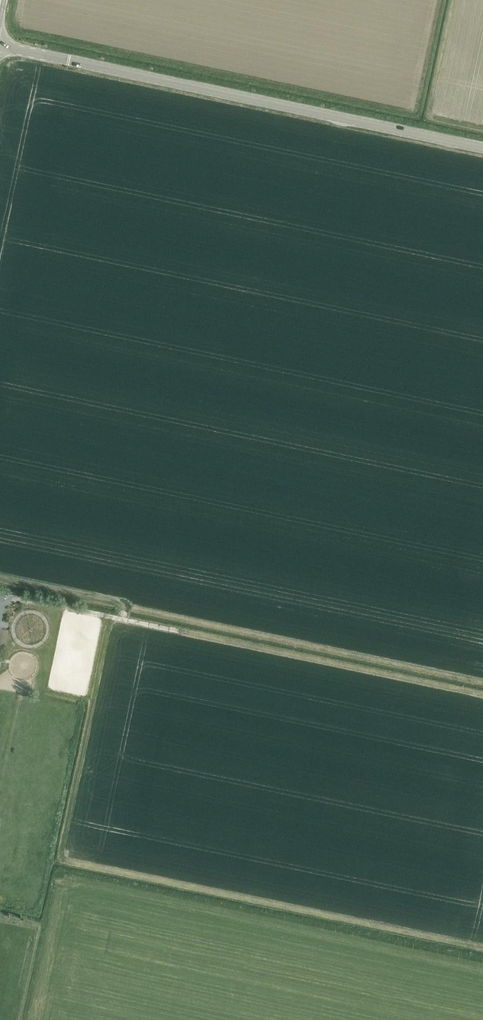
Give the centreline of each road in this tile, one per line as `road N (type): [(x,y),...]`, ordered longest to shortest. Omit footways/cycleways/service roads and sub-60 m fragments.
road 1 (unclassified): [(482,149),(0,46)]

